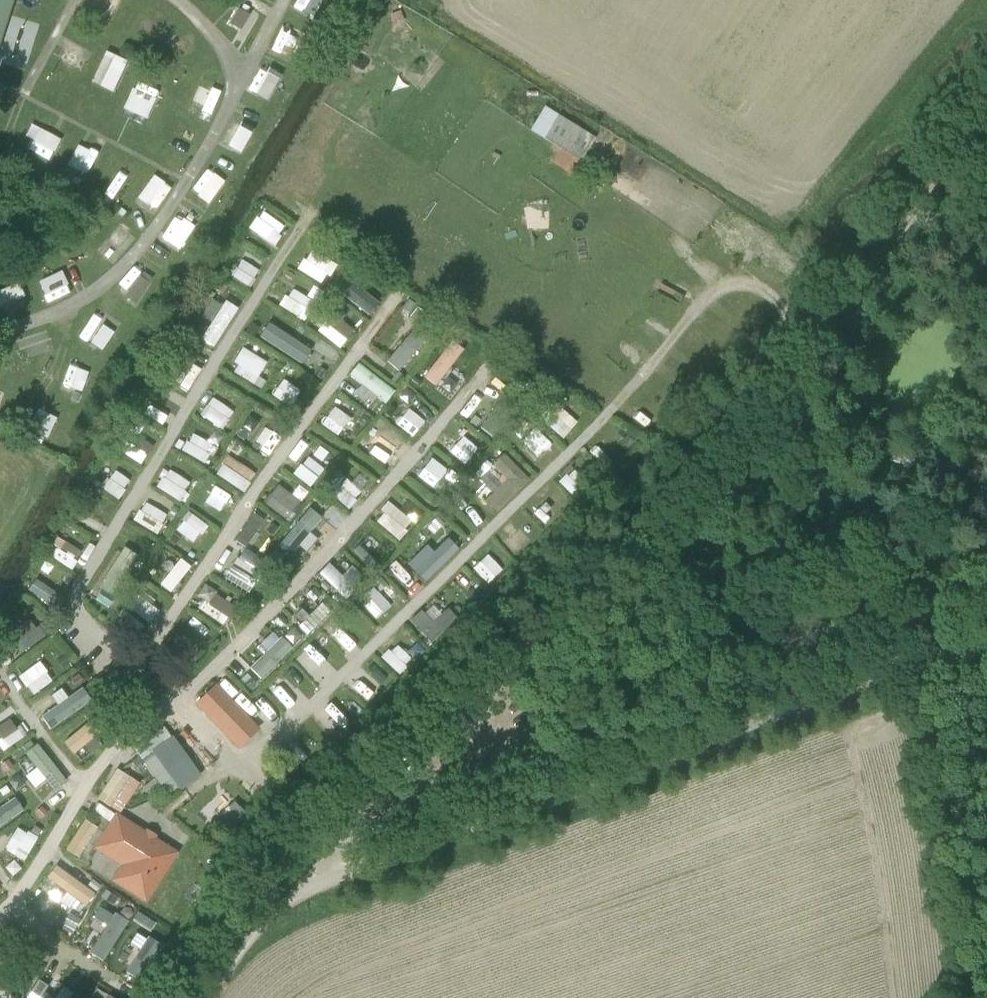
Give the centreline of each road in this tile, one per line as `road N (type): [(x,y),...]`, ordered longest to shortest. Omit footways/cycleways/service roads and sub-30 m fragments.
road 1 (track): [(322,840),(641,529),(810,348),(986,122)]
road 2 (unclassified): [(272,901),(986,638)]
road 3 (track): [(967,997),(901,670)]

